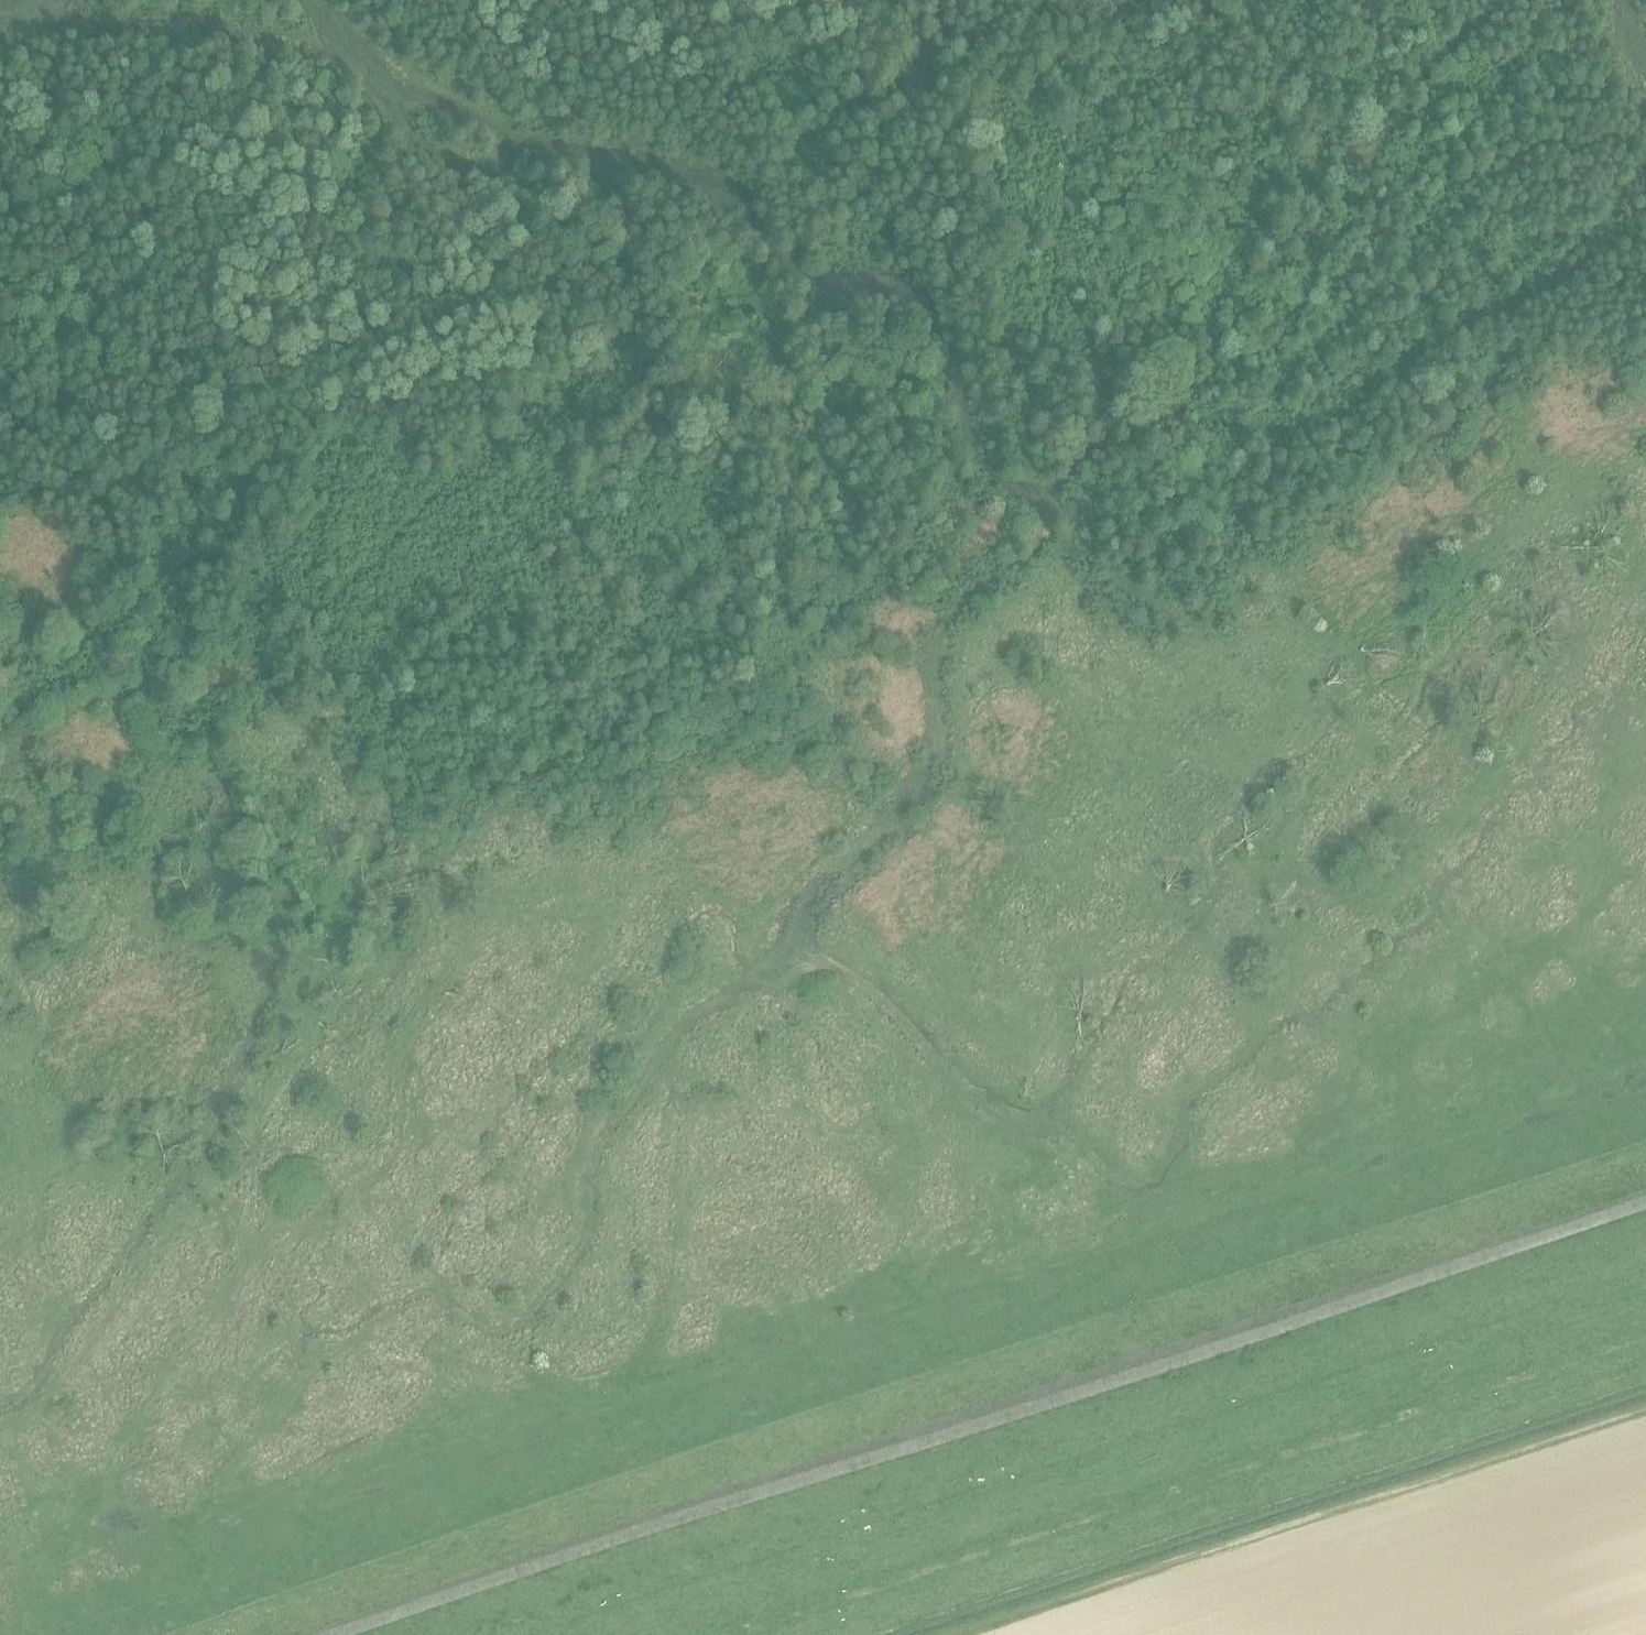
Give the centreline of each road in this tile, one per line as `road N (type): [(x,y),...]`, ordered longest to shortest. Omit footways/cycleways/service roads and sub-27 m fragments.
road 1 (track): [(1645,1339),(723,1634)]

